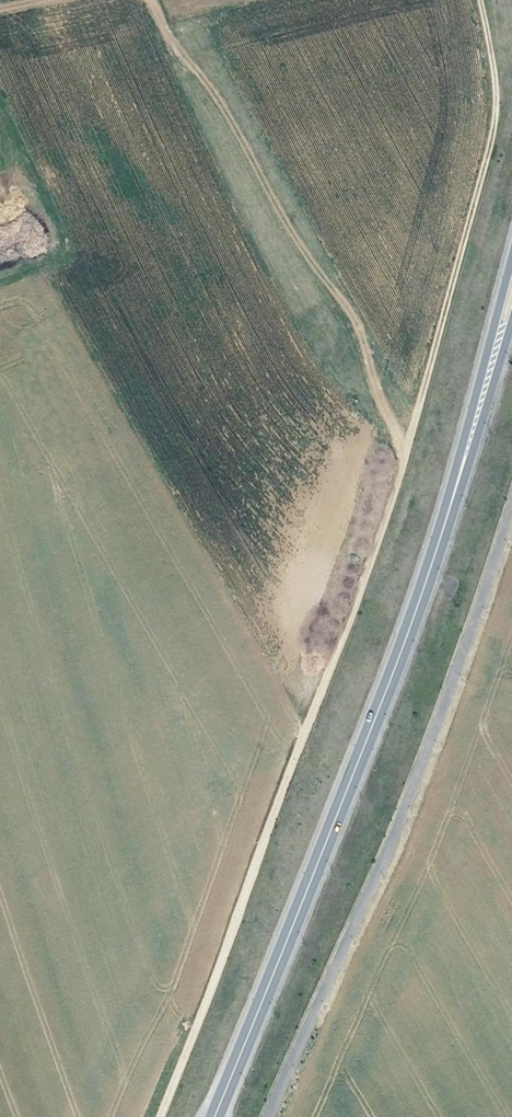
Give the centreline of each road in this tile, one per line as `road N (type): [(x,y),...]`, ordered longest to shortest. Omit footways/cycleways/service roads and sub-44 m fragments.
road 1 (track): [(478,0),(495,80),(493,127),(410,438),(160,1116)]
road 2 (primary): [(214,1116),(392,675),(485,387)]
road 3 (primary): [(511,251),(485,387)]

